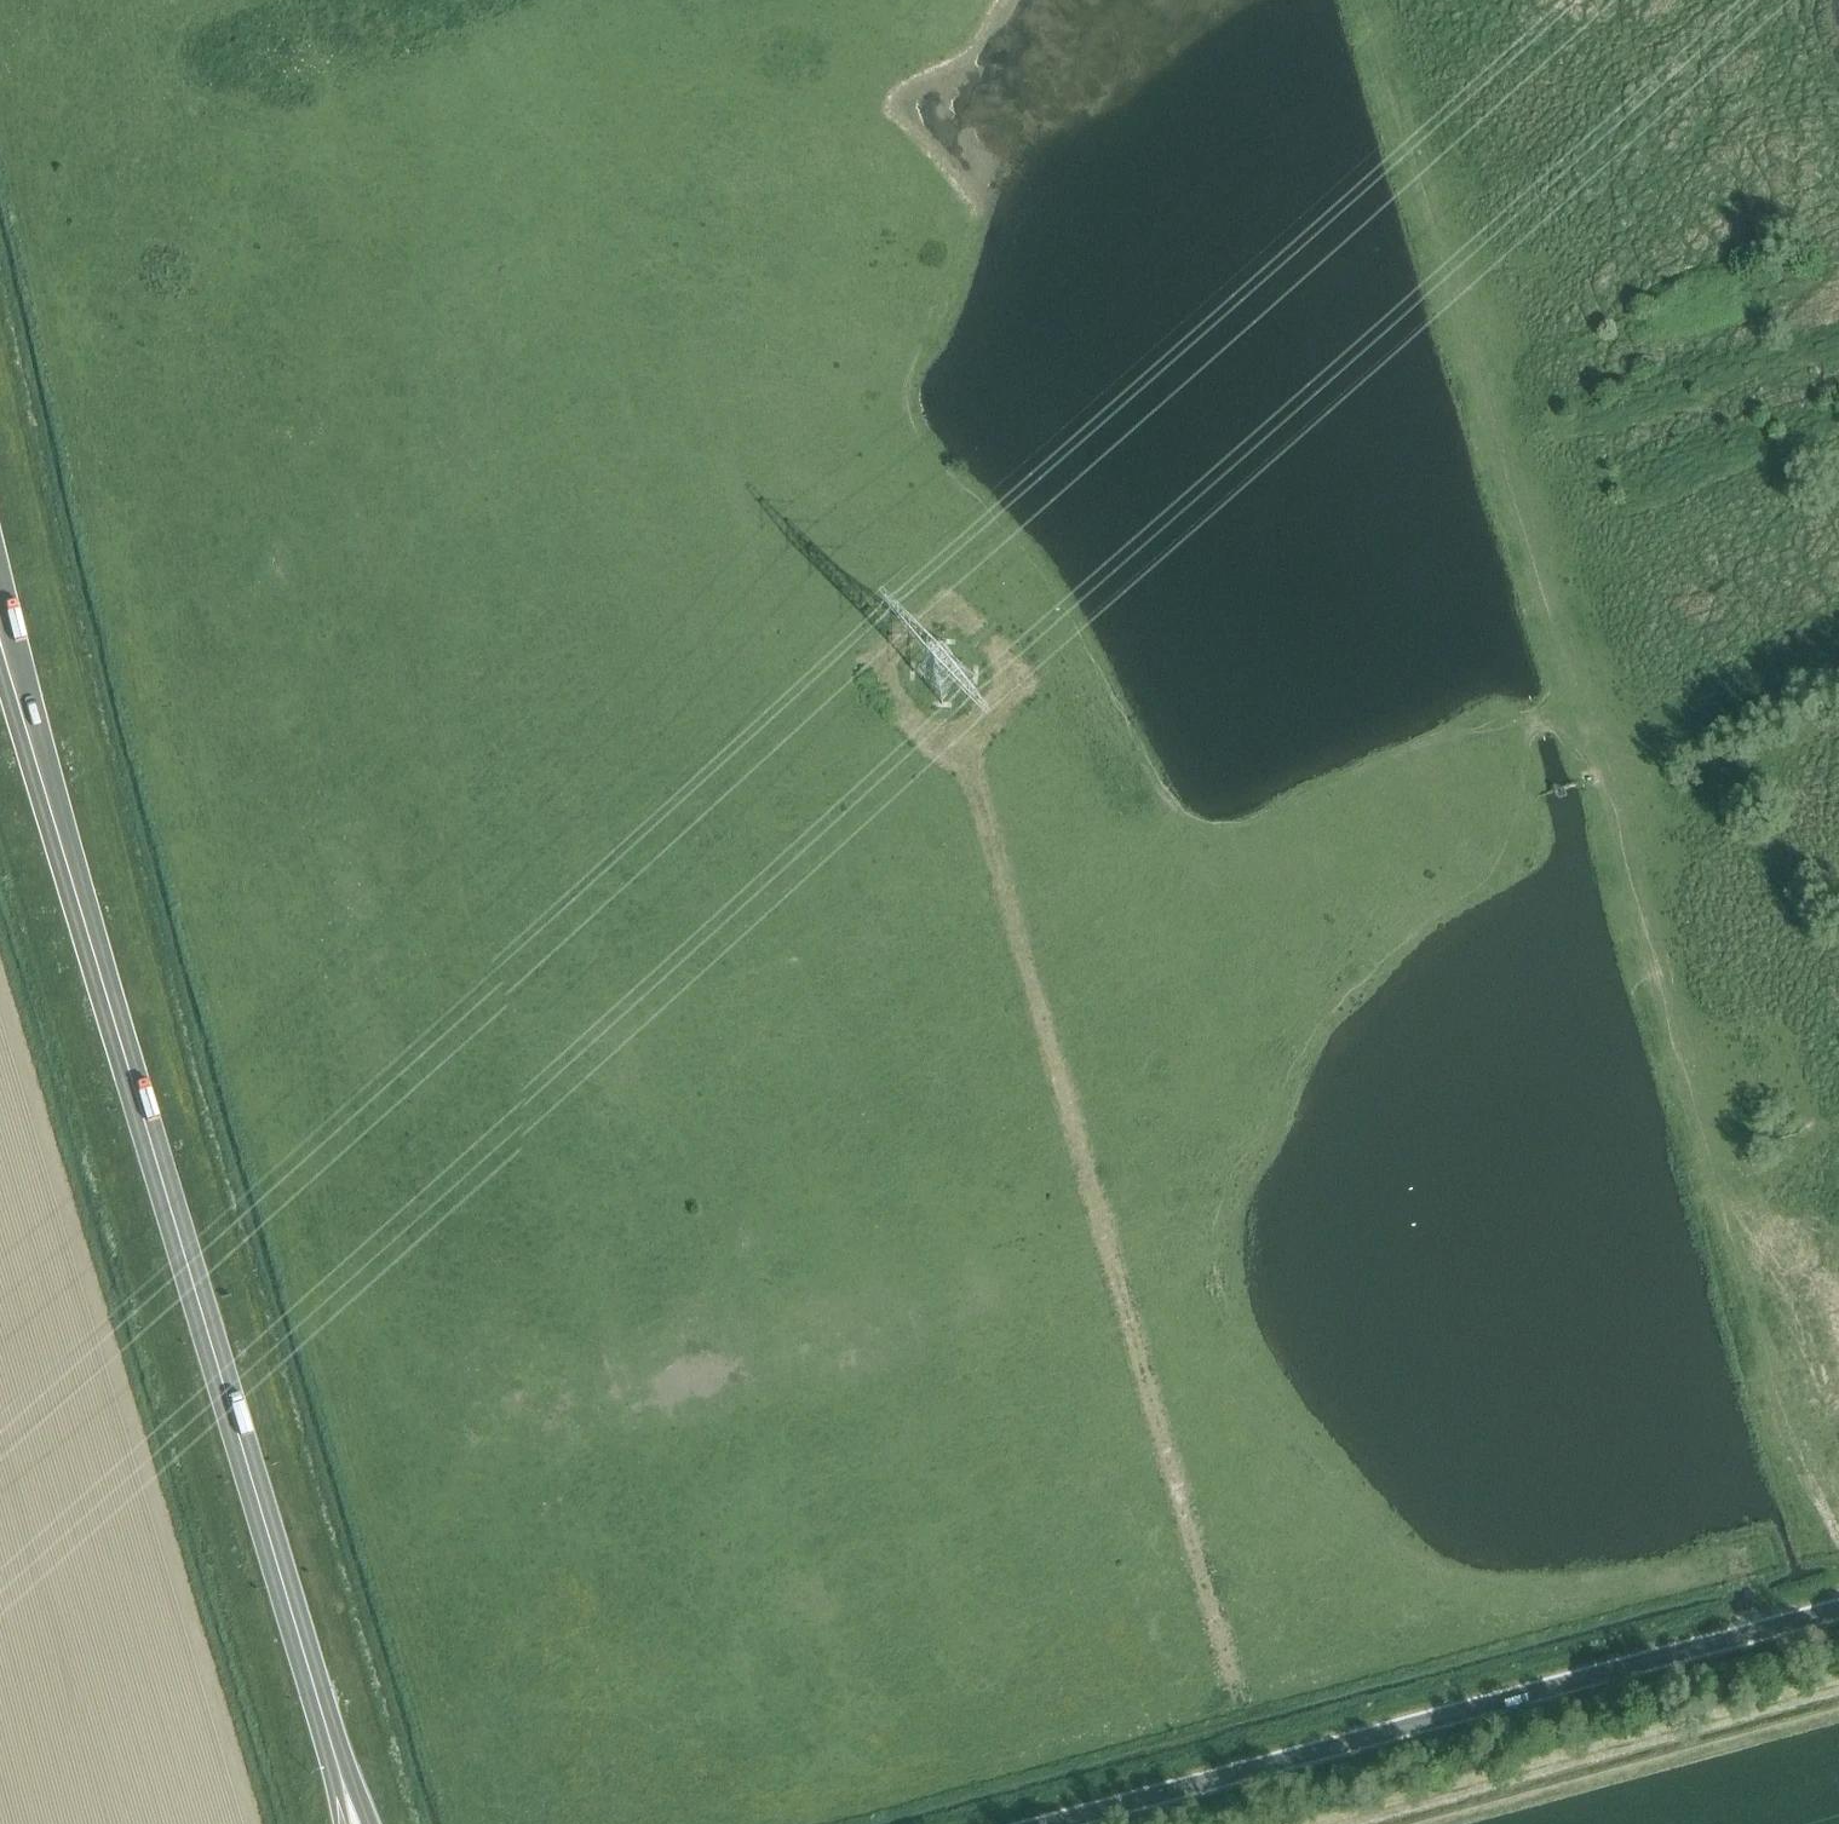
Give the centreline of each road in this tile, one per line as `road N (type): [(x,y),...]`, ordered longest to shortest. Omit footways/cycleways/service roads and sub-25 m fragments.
road 1 (motorway): [(321,1712),(0,640)]
road 2 (tertiary): [(1051,1823),(1838,1609)]
road 3 (motorway): [(367,1823),(321,1712)]

